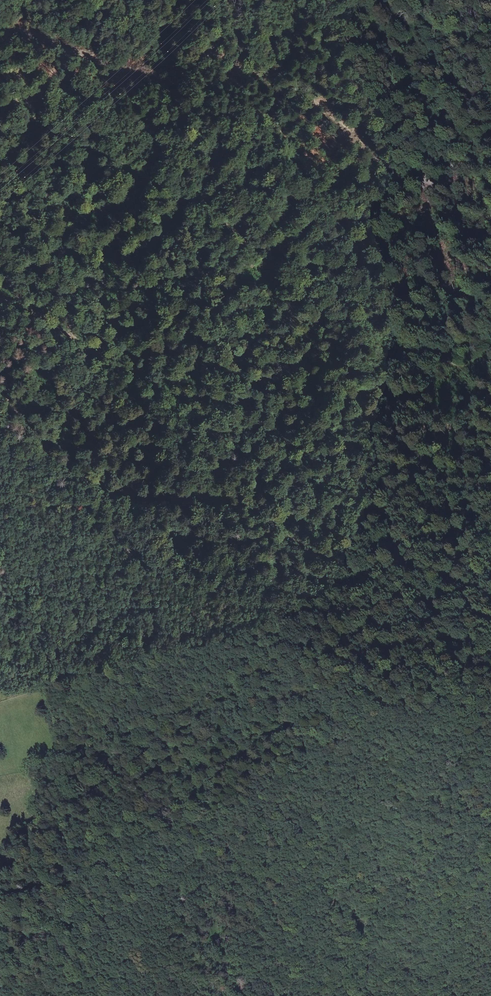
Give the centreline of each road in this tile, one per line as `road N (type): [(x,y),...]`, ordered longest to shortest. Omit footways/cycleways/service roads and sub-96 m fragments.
road 1 (track): [(0,84),(39,126),(209,201),(270,269),(294,273),(320,308),(359,309),(384,353),(426,348),(456,367),(490,355)]

